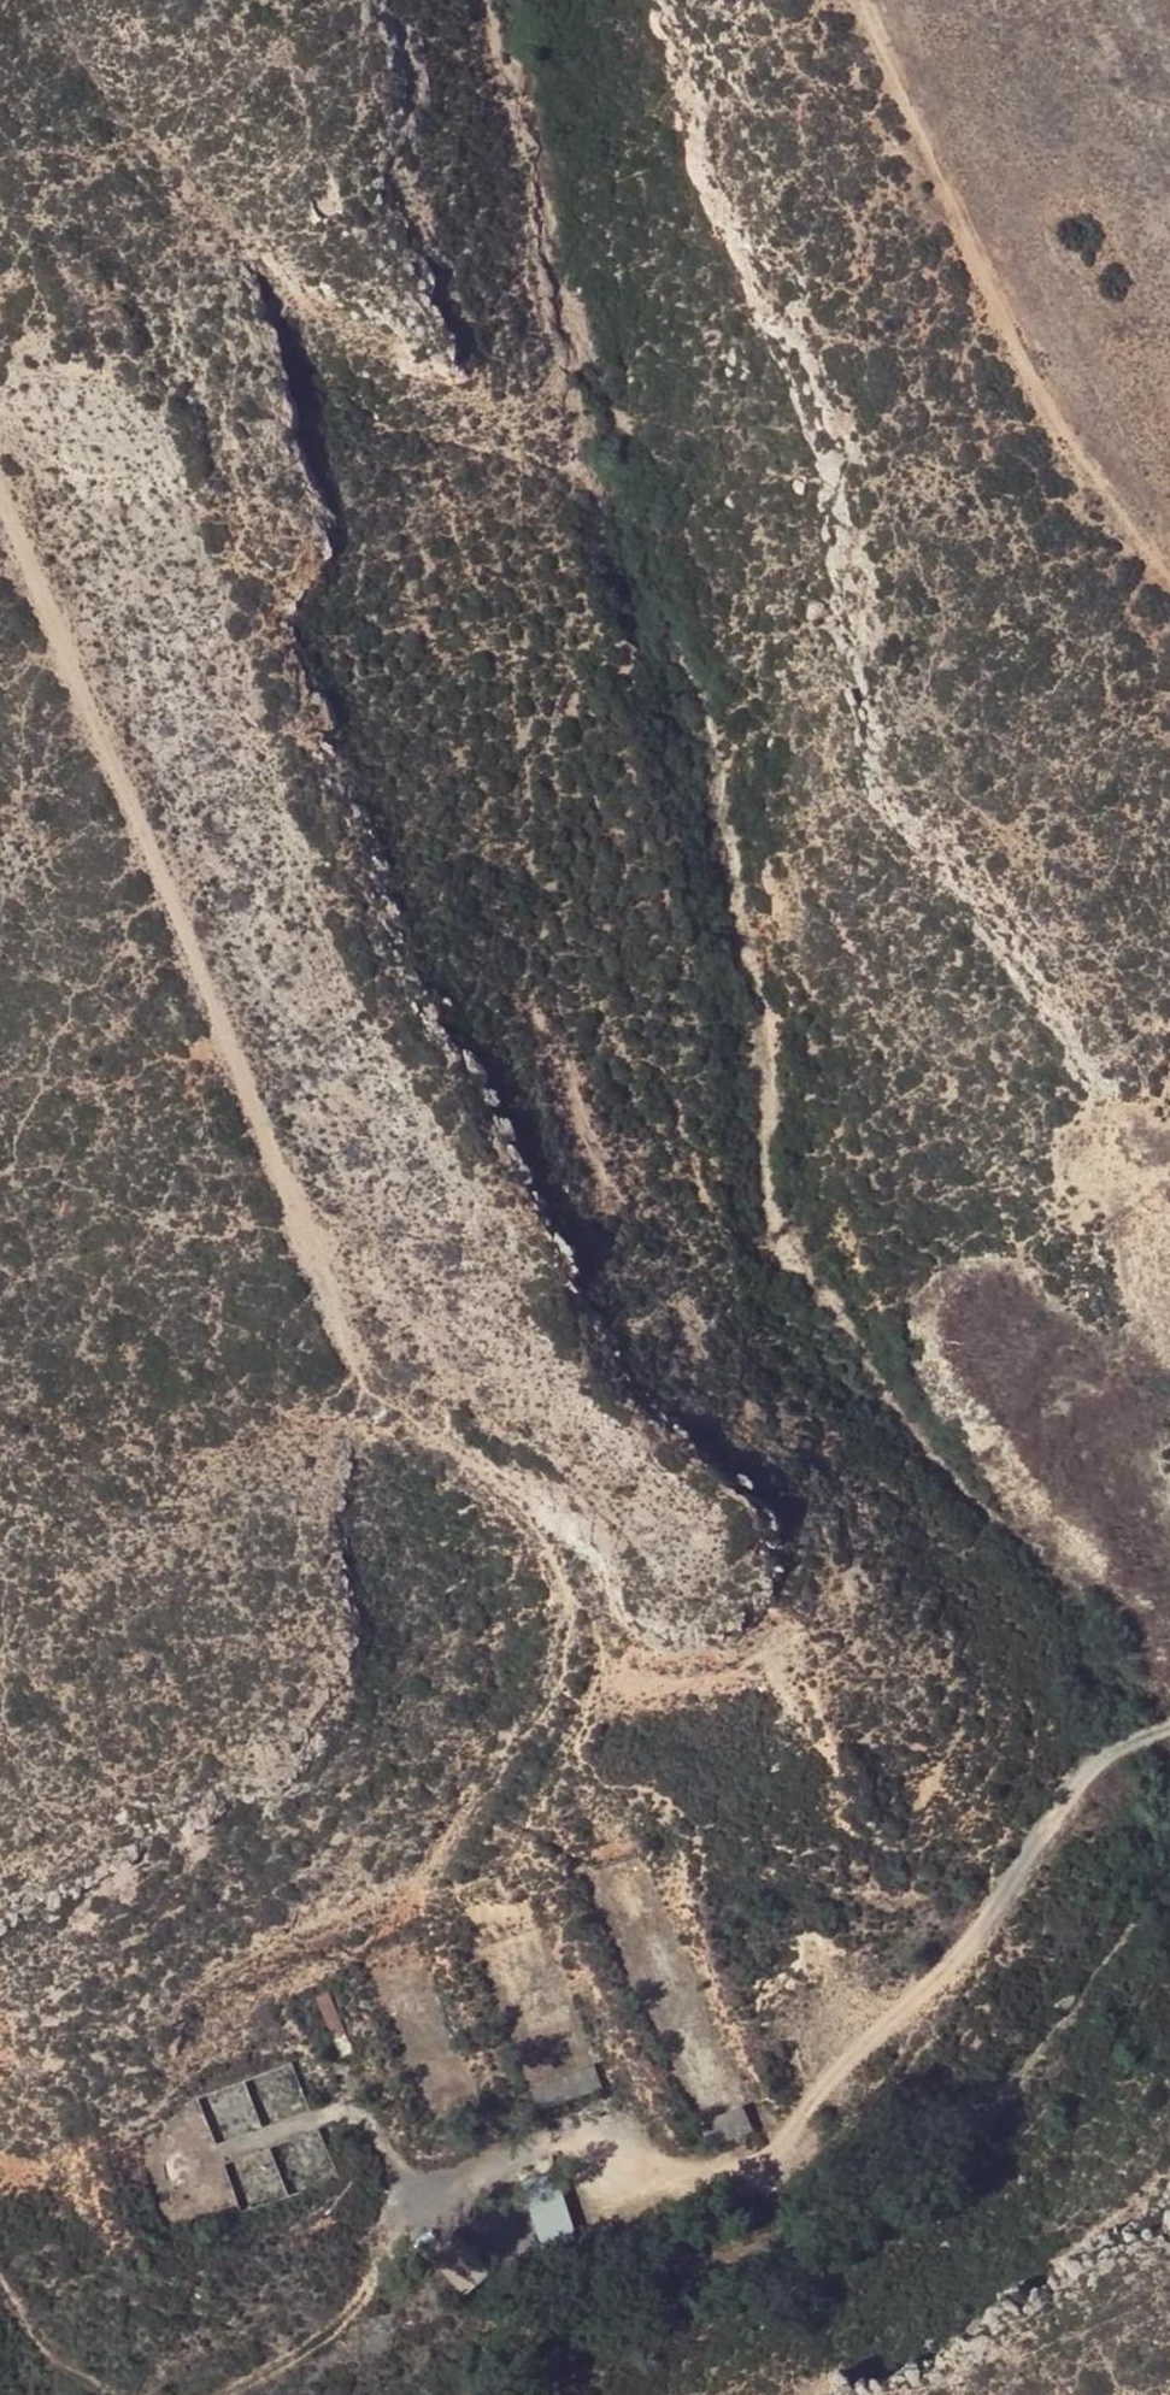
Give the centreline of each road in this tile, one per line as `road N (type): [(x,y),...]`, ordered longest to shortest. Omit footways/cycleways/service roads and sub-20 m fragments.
road 1 (track): [(564,2394),(679,2337),(881,2122),(1068,1795),(1149,1728),(1169,1721)]
road 2 (track): [(0,502),(242,1044),(344,1321)]
road 3 (track): [(863,0),(1010,336),(1066,438),(1169,586)]

